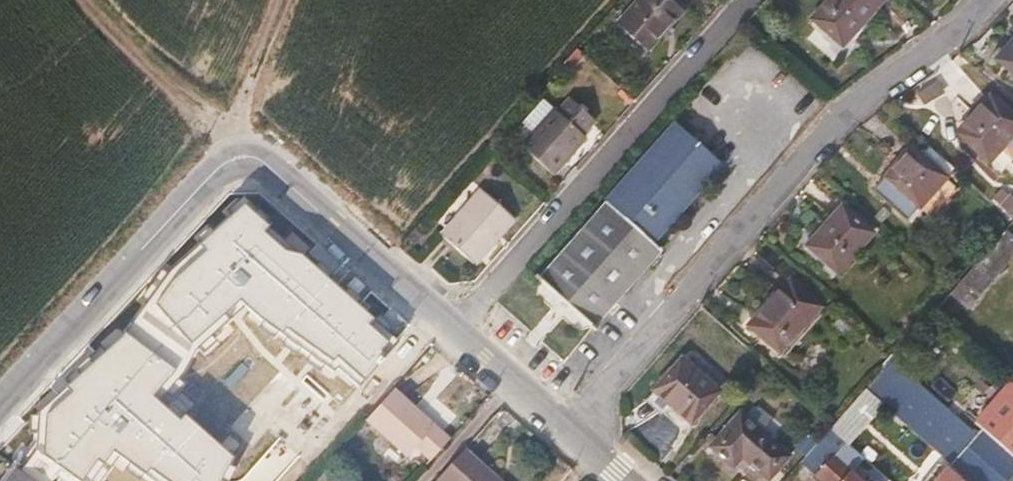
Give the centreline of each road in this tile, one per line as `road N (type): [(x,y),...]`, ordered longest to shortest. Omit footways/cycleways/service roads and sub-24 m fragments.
road 1 (residential): [(0,413),(210,178),(233,166),(256,166),(302,195),(455,331)]
road 2 (residential): [(989,0),(960,32),(844,115),(569,433)]
road 3 (residential): [(455,331),(748,0)]
road 4 (residential): [(455,331),(569,433)]

